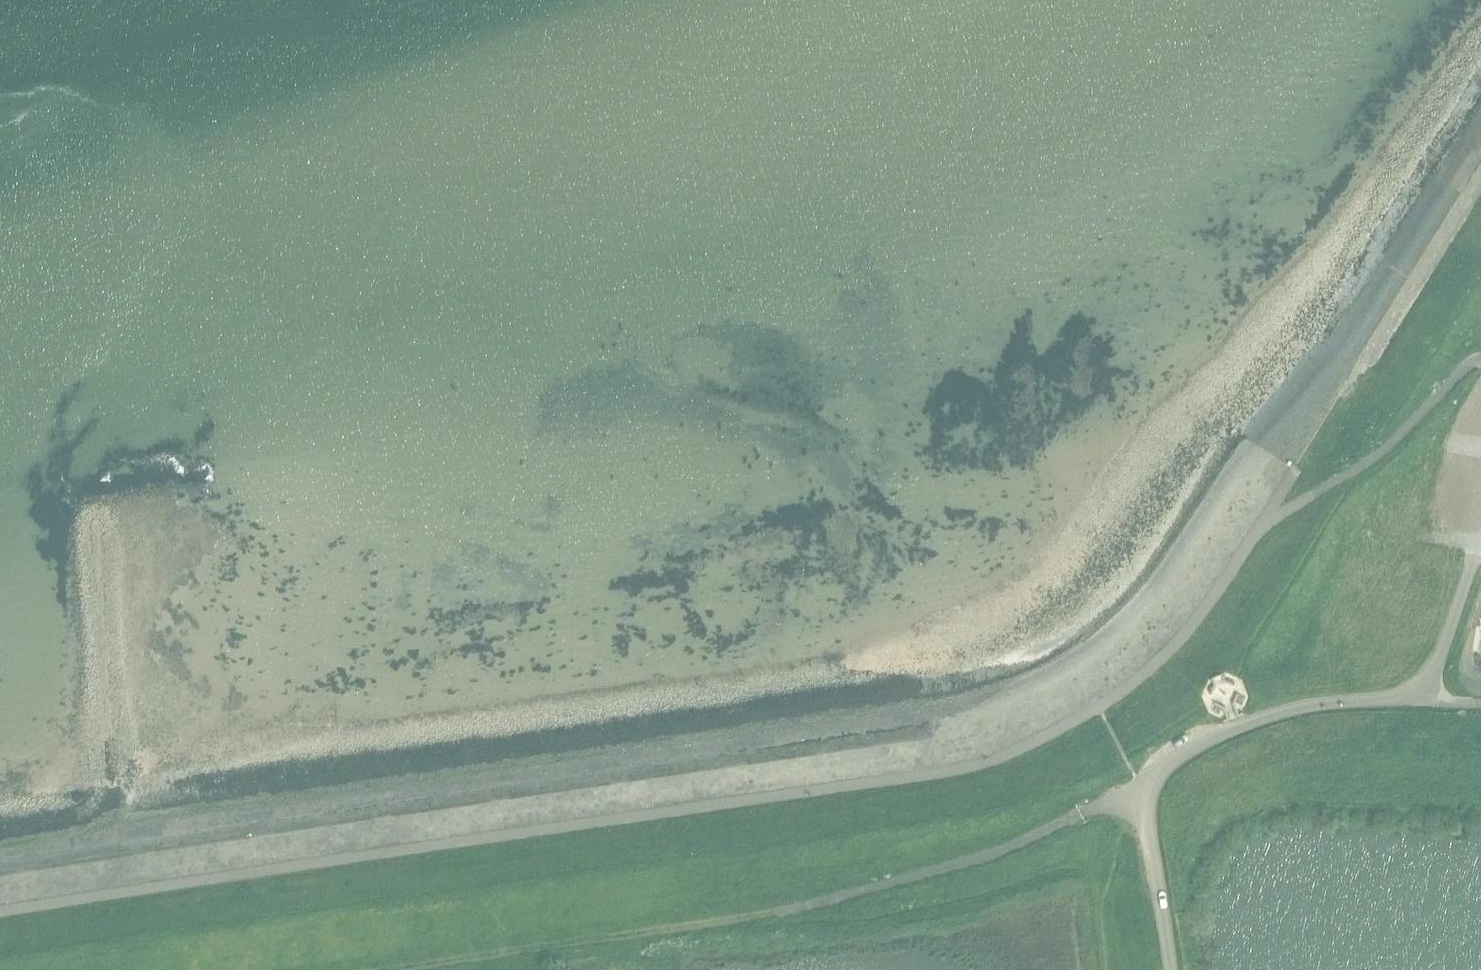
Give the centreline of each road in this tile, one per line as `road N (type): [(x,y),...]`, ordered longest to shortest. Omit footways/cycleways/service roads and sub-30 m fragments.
road 1 (unclassified): [(1141,787),(1196,746),(1255,720),(1429,698),(1480,575)]
road 2 (track): [(386,969),(781,909)]
road 3 (unclassified): [(781,909),(976,859),(1141,787)]
road 4 (unclassified): [(1170,969),(1141,787)]

